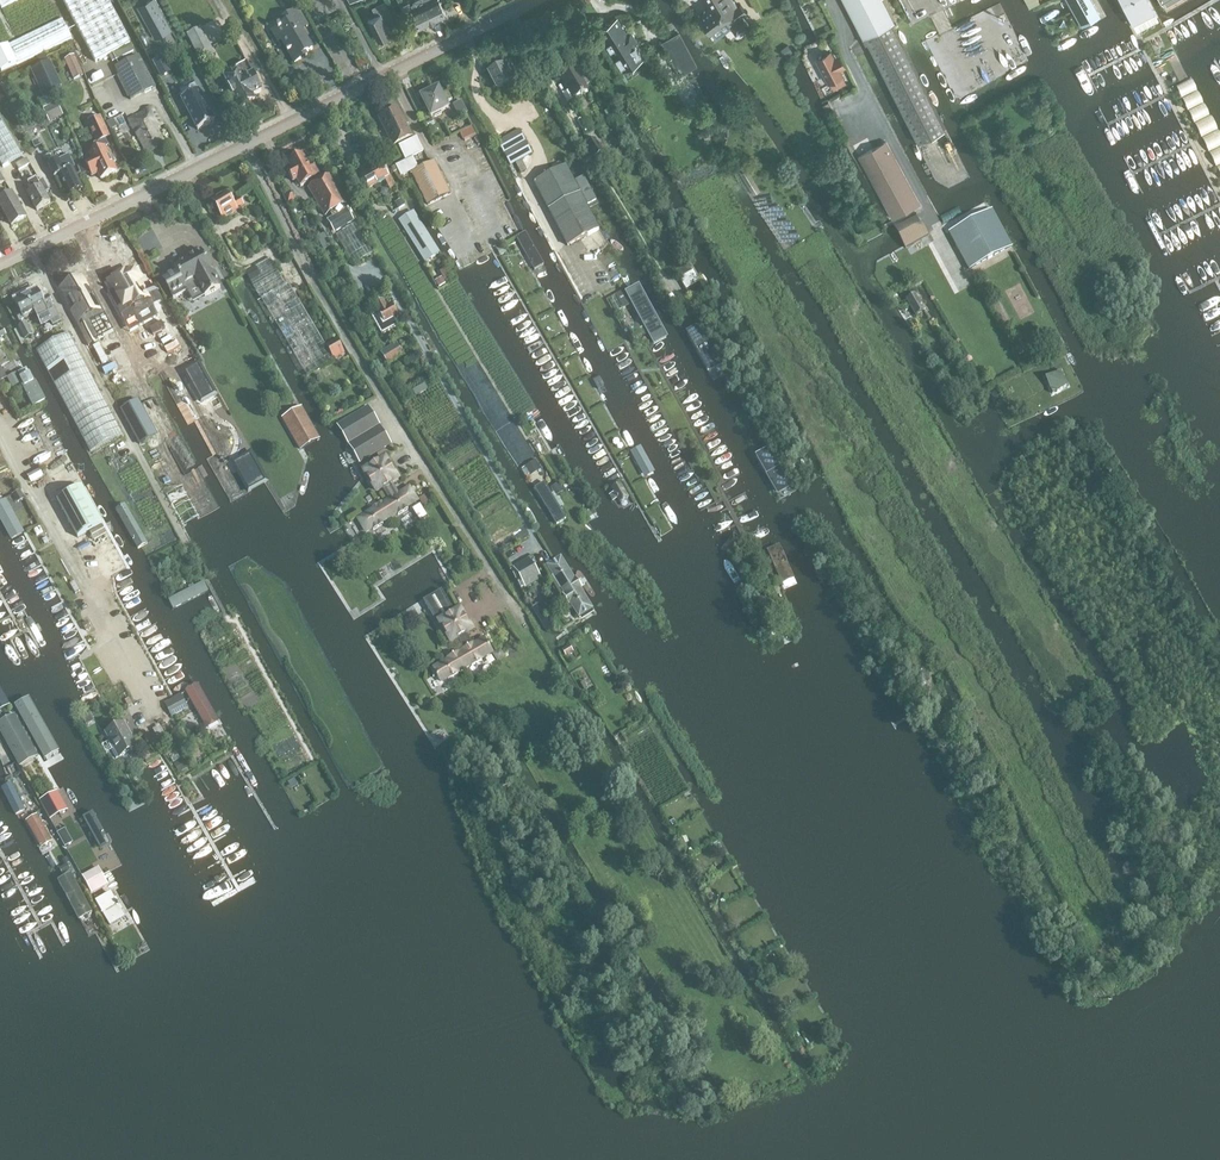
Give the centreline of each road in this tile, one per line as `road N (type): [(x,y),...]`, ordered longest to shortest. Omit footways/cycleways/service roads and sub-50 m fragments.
road 1 (unclassified): [(0,265),(535,0)]

